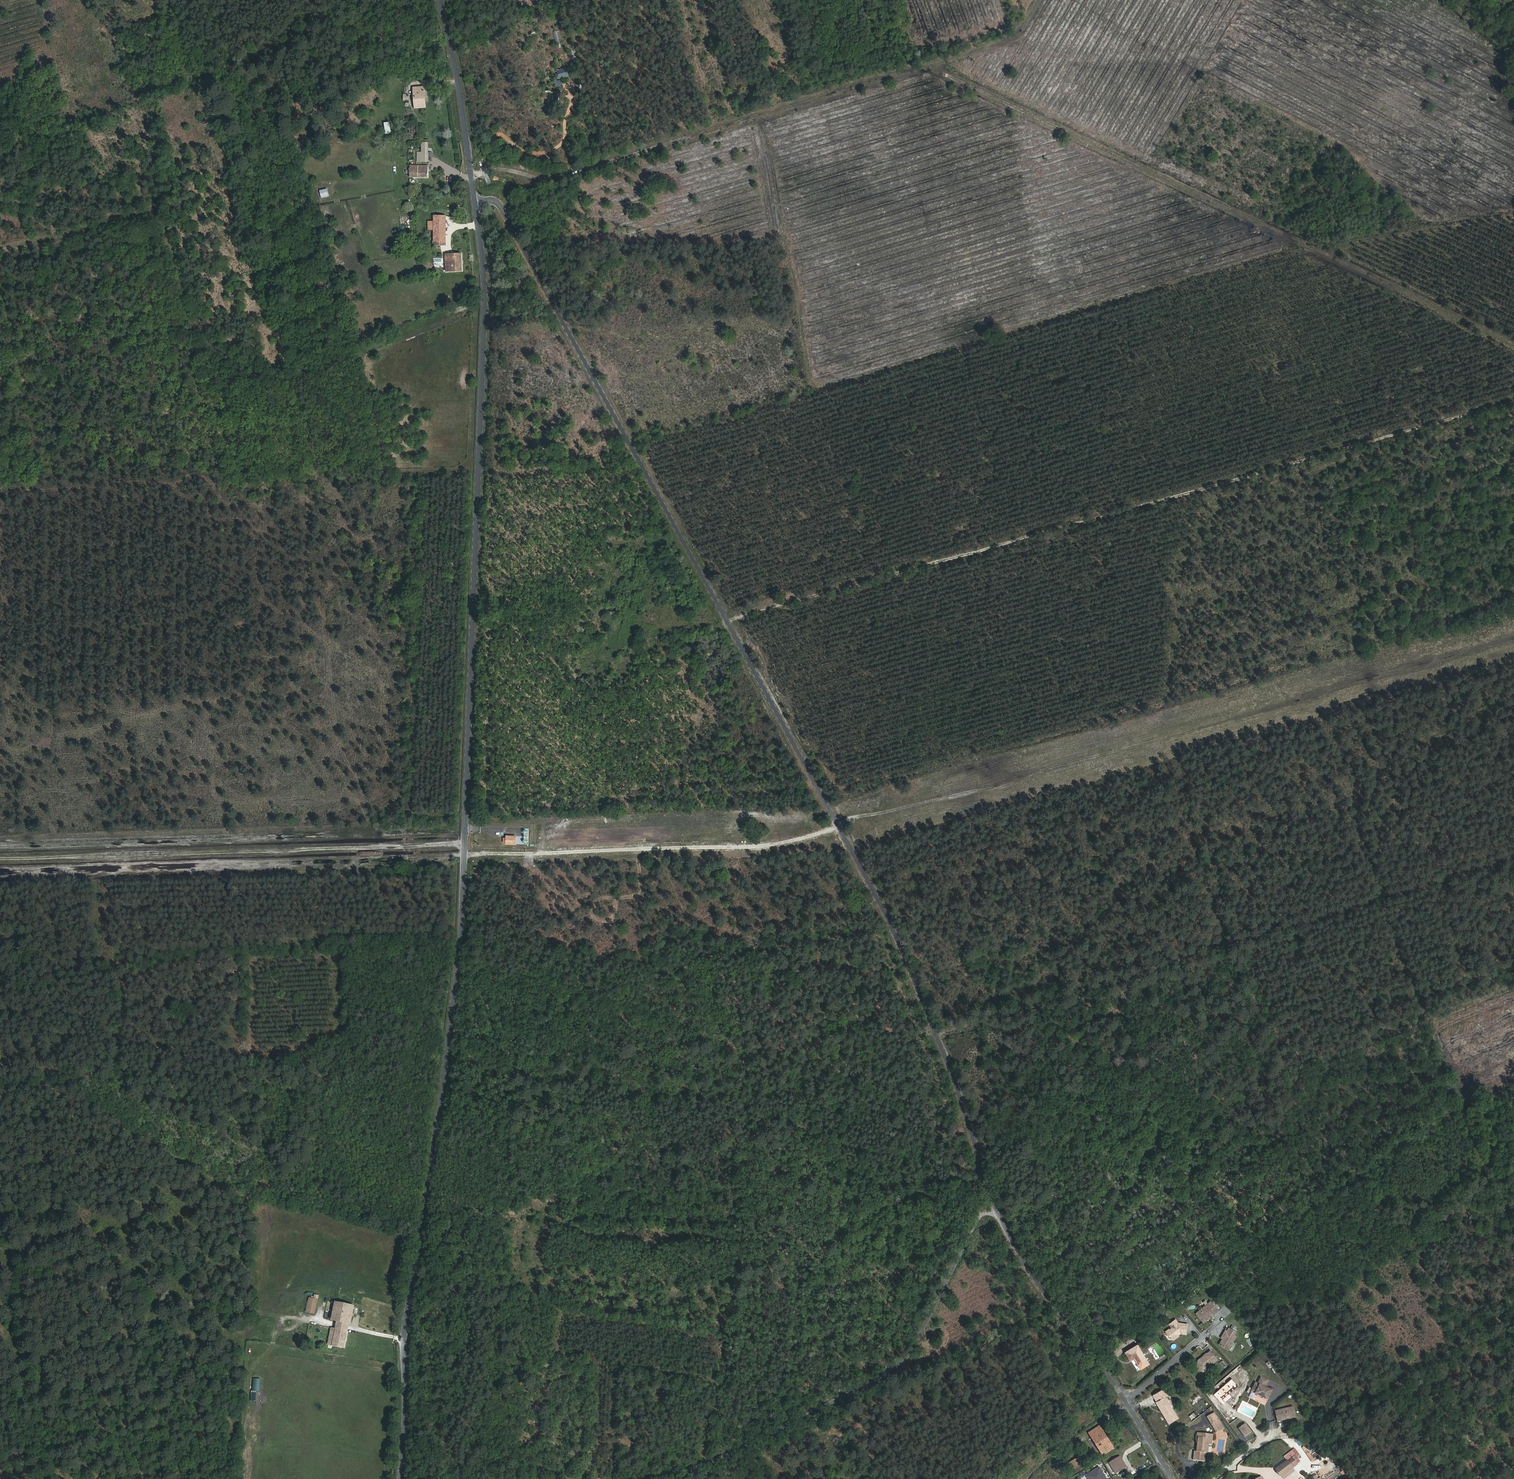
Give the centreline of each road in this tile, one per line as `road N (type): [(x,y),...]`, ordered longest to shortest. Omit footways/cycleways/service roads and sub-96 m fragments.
road 1 (track): [(0,841),(899,801),(1513,635)]
road 2 (tertiary): [(402,1478),(409,1343),(463,928),(488,321),(477,204)]
road 3 (tertiary): [(992,1199),(963,1101),(889,918),(504,210),(495,202),(477,204)]
road 4 (track): [(1513,405),(724,620)]
road 5 (track): [(1513,344),(910,67)]
road 6 (track): [(1044,0),(1027,32),(548,174),(470,145)]
road 7 (track): [(0,249),(160,210),(191,315),(230,357),(286,379),(486,295)]
road 8 (unclassified): [(648,1478),(710,1464),(882,1377),(902,1357),(992,1199)]
road 9 (track): [(48,1478),(0,1206)]
road 10 (tertiary): [(1125,1401),(1039,1281),(992,1199)]
road 11 (tertiary): [(477,204),(440,0)]

